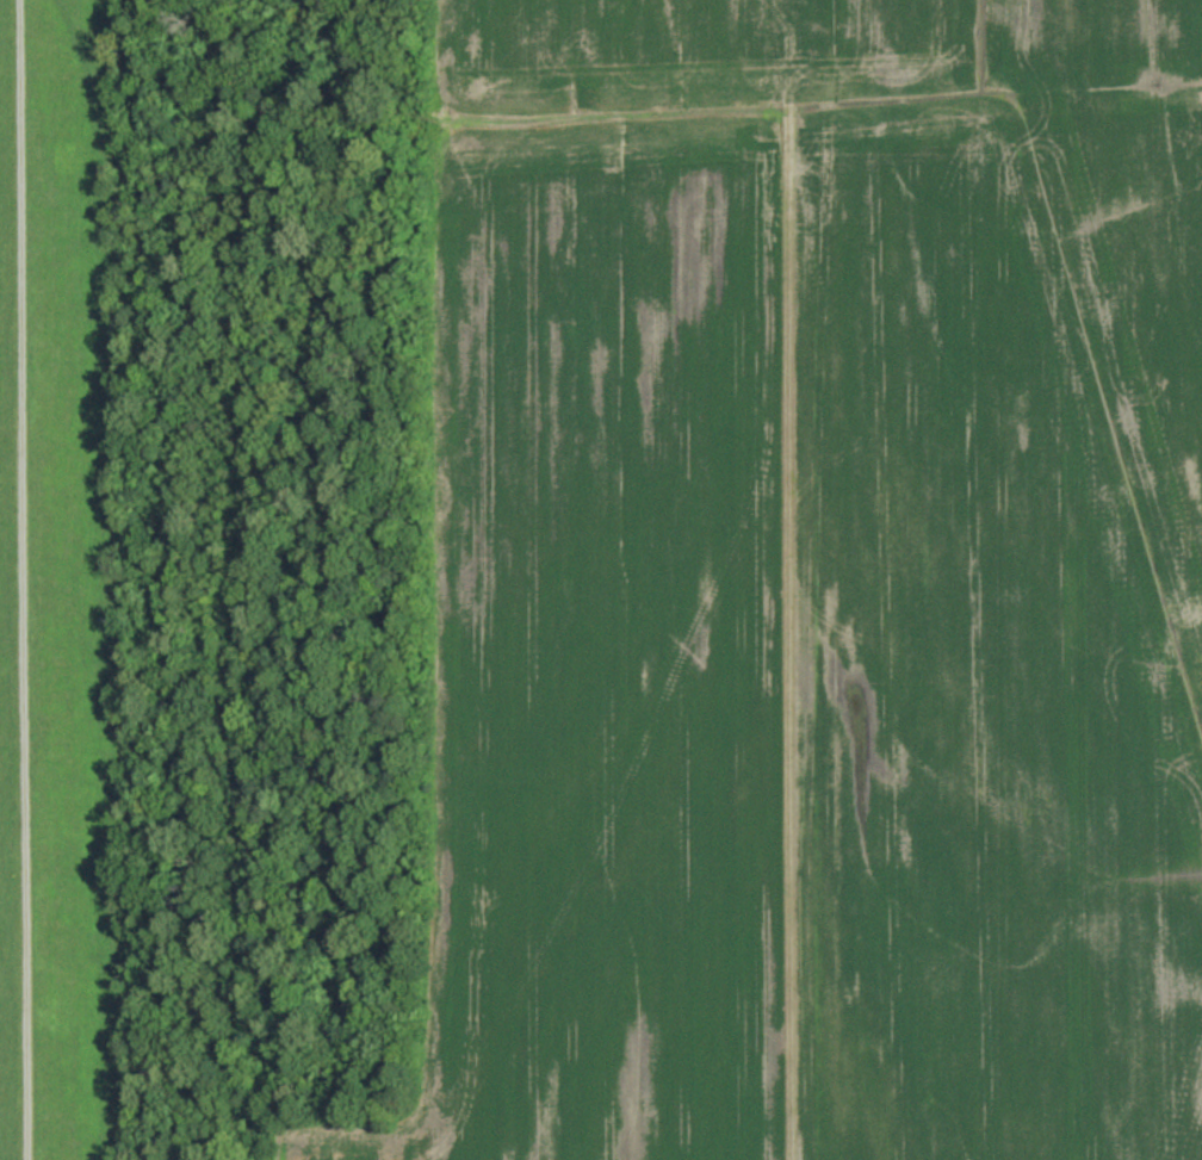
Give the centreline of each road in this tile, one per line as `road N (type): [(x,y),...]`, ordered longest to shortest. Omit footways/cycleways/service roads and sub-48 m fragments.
road 1 (track): [(31,1159),(21,0)]

